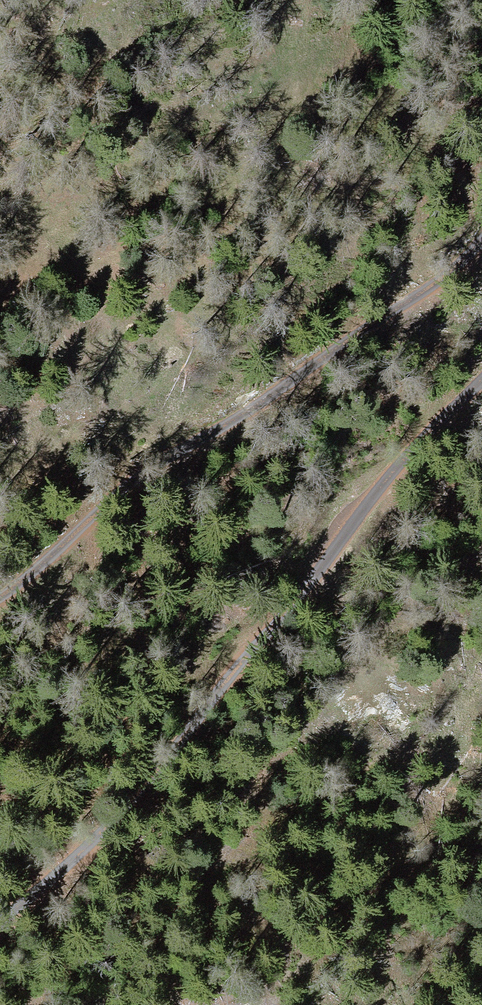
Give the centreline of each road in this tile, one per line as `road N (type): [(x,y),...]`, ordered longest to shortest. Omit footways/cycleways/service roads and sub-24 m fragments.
road 1 (unclassified): [(0,920),(76,857),(168,760),(386,480),(481,380)]
road 2 (unclassified): [(481,239),(438,281),(91,518),(0,597)]

